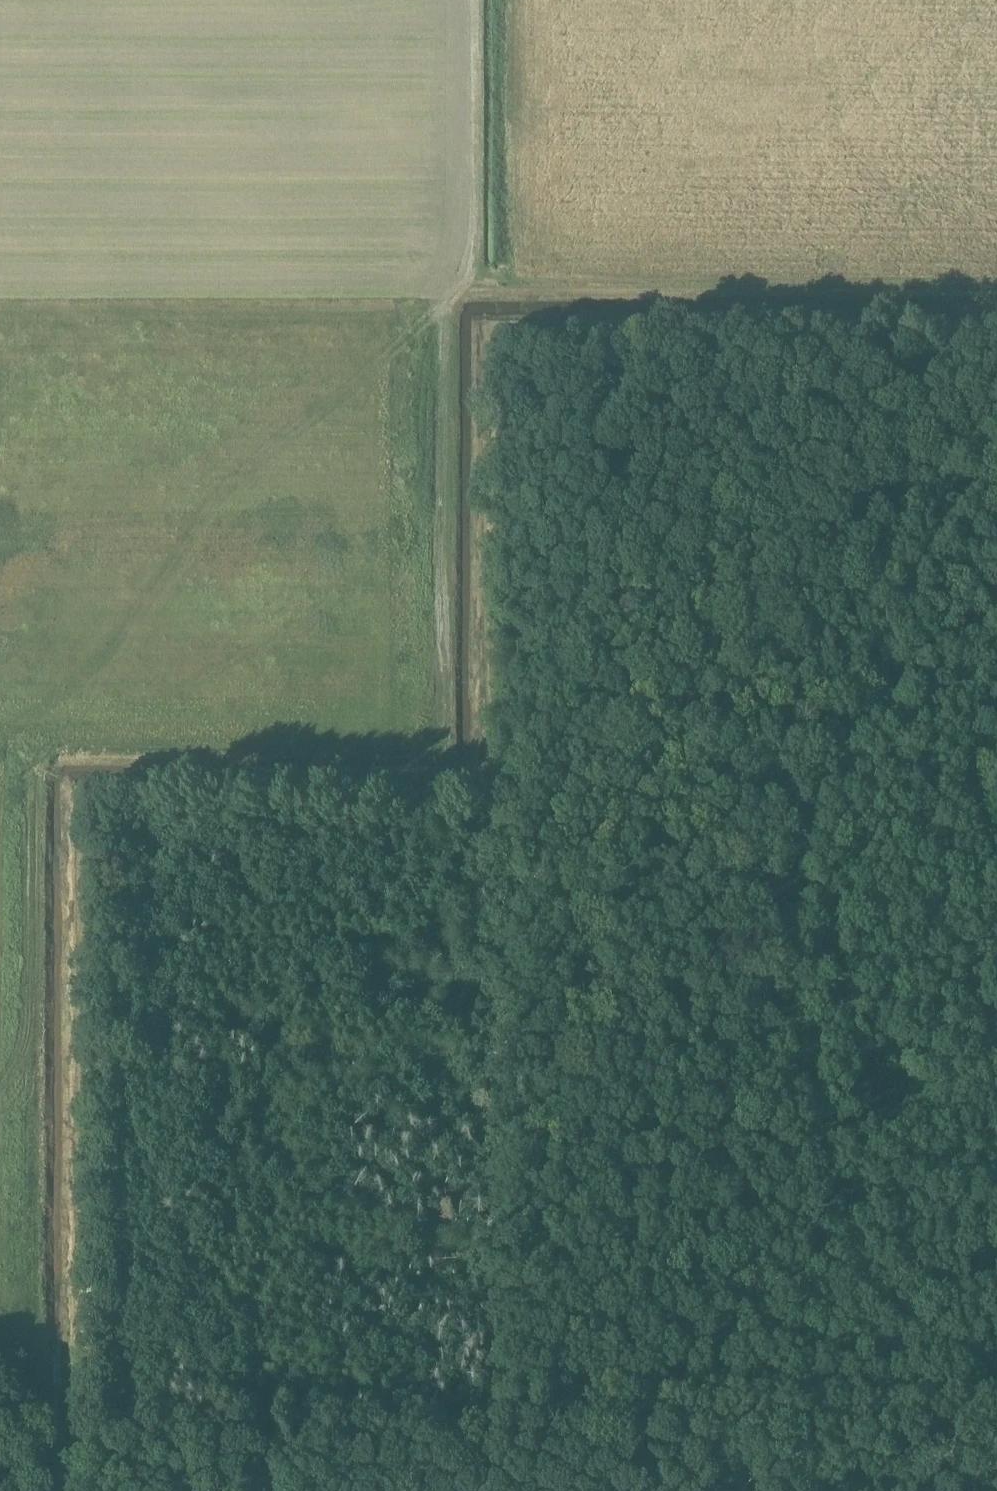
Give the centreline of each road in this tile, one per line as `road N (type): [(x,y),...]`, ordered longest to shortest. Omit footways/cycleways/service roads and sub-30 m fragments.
road 1 (track): [(996,333),(487,329),(484,776),(444,794),(98,790),(76,796),(78,1490)]
road 2 (track): [(996,1367),(898,1310),(858,1257),(797,1013),(790,915),(814,811),(866,716),(938,649),(996,619)]
road 3 (track): [(871,1490),(938,1457),(996,1412)]

